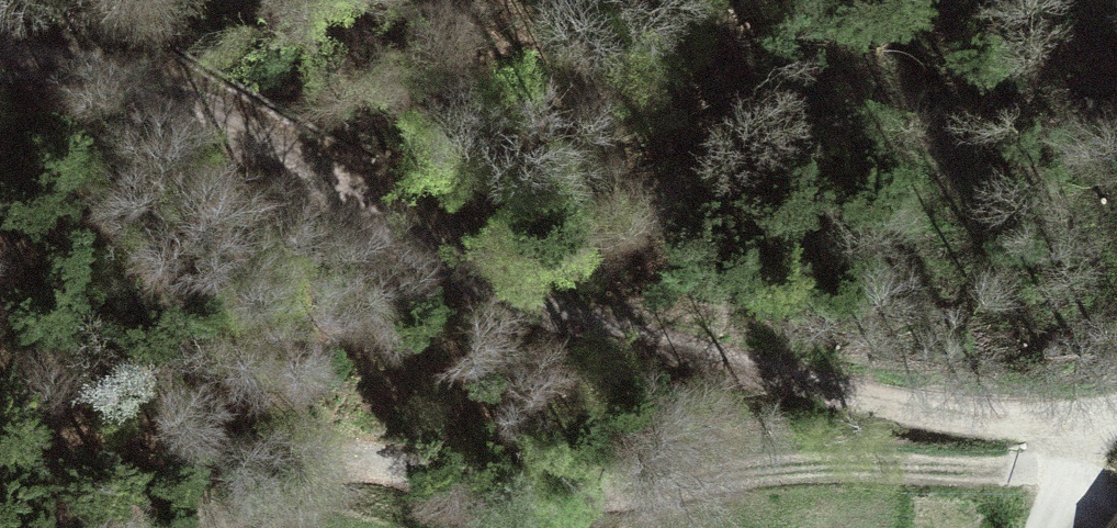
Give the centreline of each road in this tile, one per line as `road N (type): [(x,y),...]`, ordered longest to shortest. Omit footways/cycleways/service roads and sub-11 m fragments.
road 1 (track): [(0,72),(81,71),(171,99),(563,322),(806,384),(1076,428)]
road 2 (track): [(1058,480),(954,462),(774,473),(615,498),(516,497),(354,470),(271,493),(209,527)]

